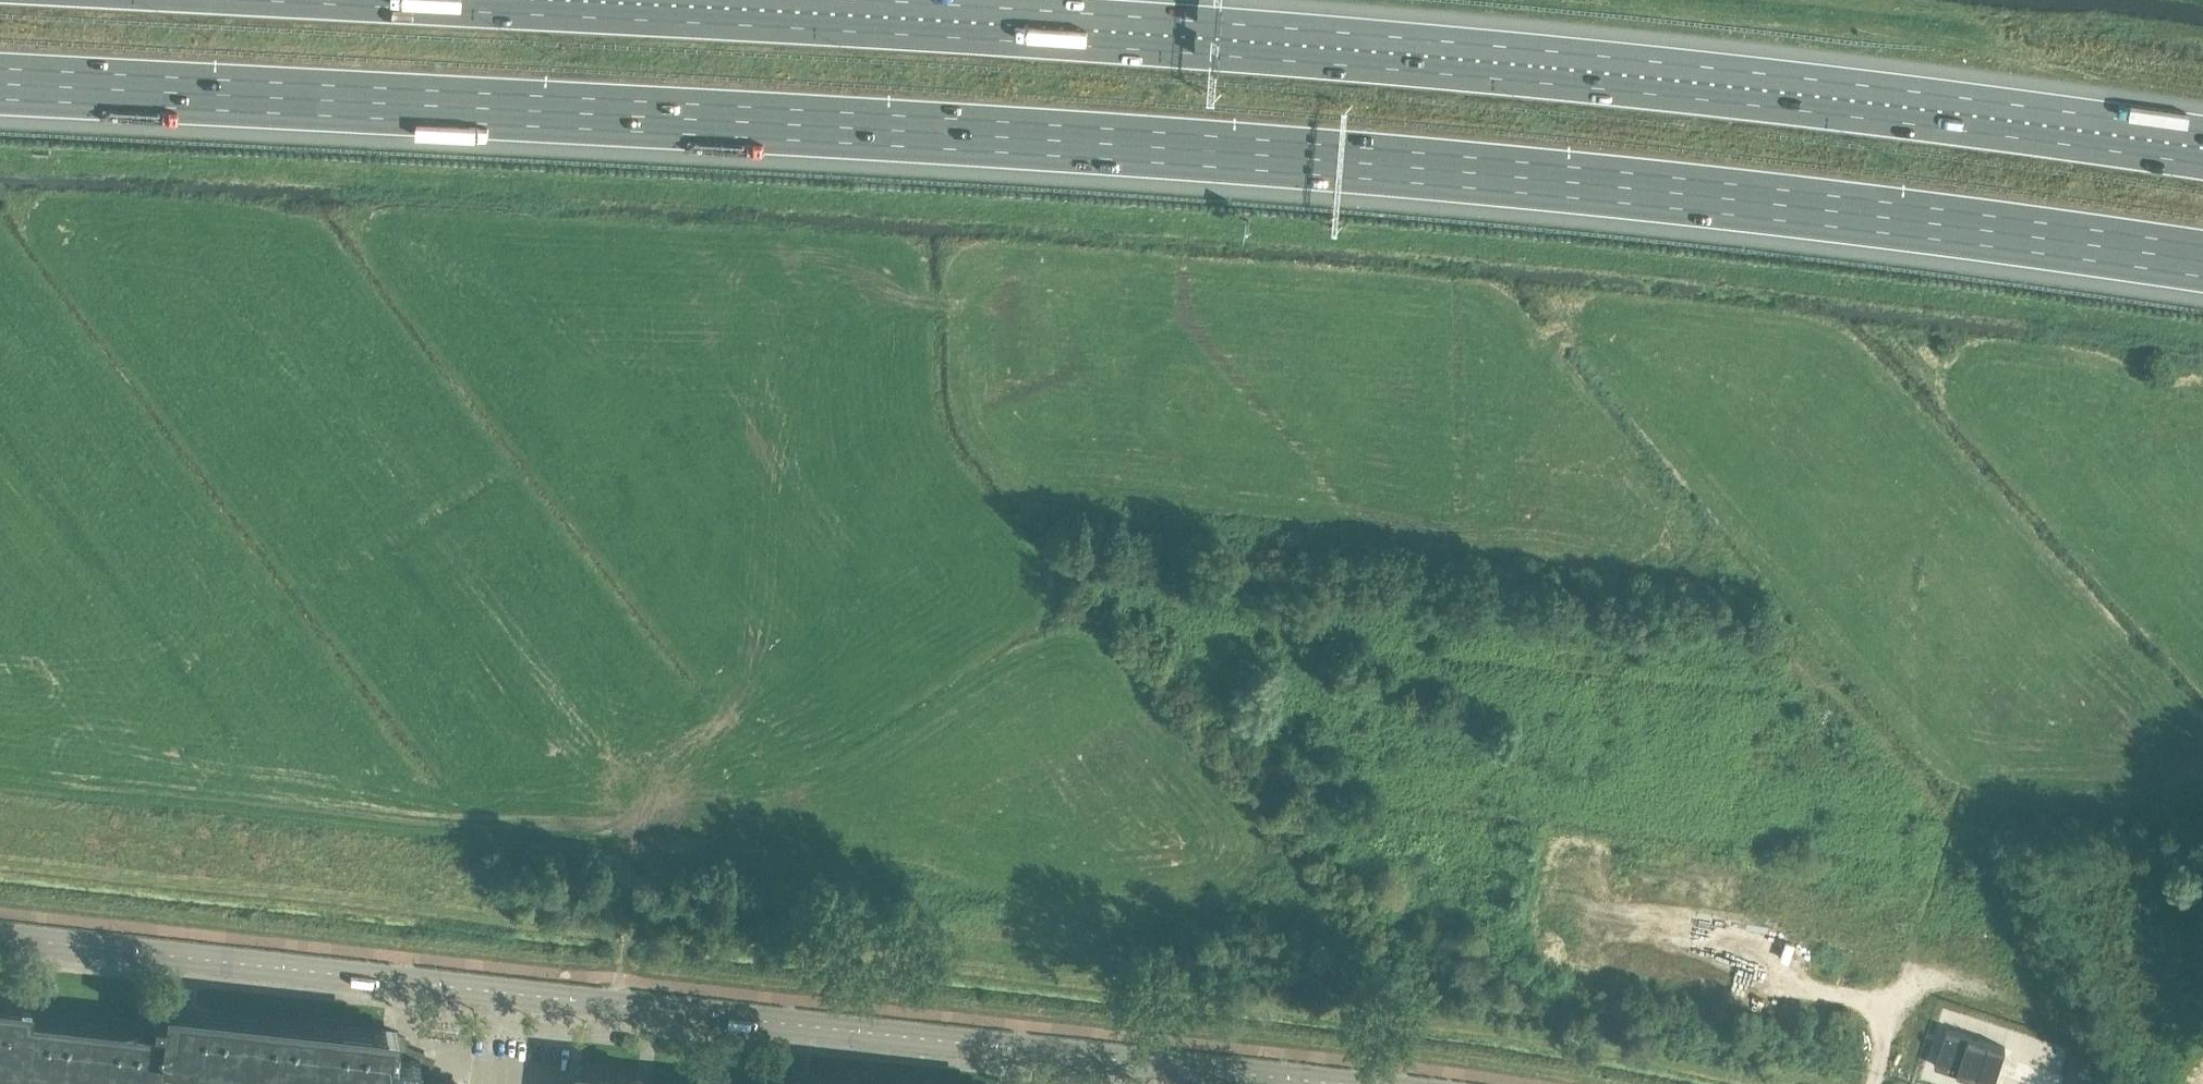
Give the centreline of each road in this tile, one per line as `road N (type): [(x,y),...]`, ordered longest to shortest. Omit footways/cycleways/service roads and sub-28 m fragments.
road 1 (motorway): [(0,80),(1263,153),(1677,189),(2202,258)]
road 2 (motorway): [(2202,144),(1445,54),(632,0)]
road 3 (secondary): [(1369,1083),(0,940)]

